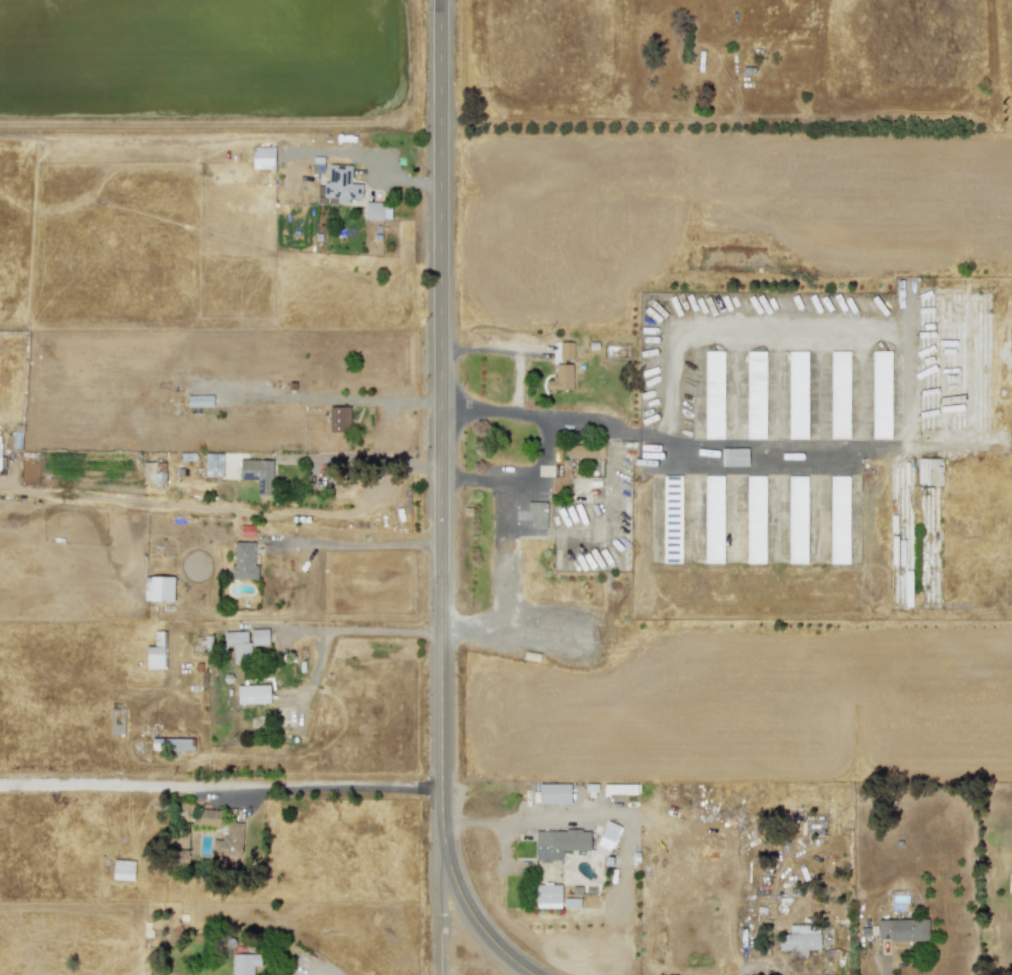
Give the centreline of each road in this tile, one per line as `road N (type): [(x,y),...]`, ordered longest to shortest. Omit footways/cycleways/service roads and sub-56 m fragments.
road 1 (residential): [(440,0),(441,537)]
road 2 (residential): [(442,974),(441,537)]
road 3 (residential): [(529,974),(467,908),(441,813)]

